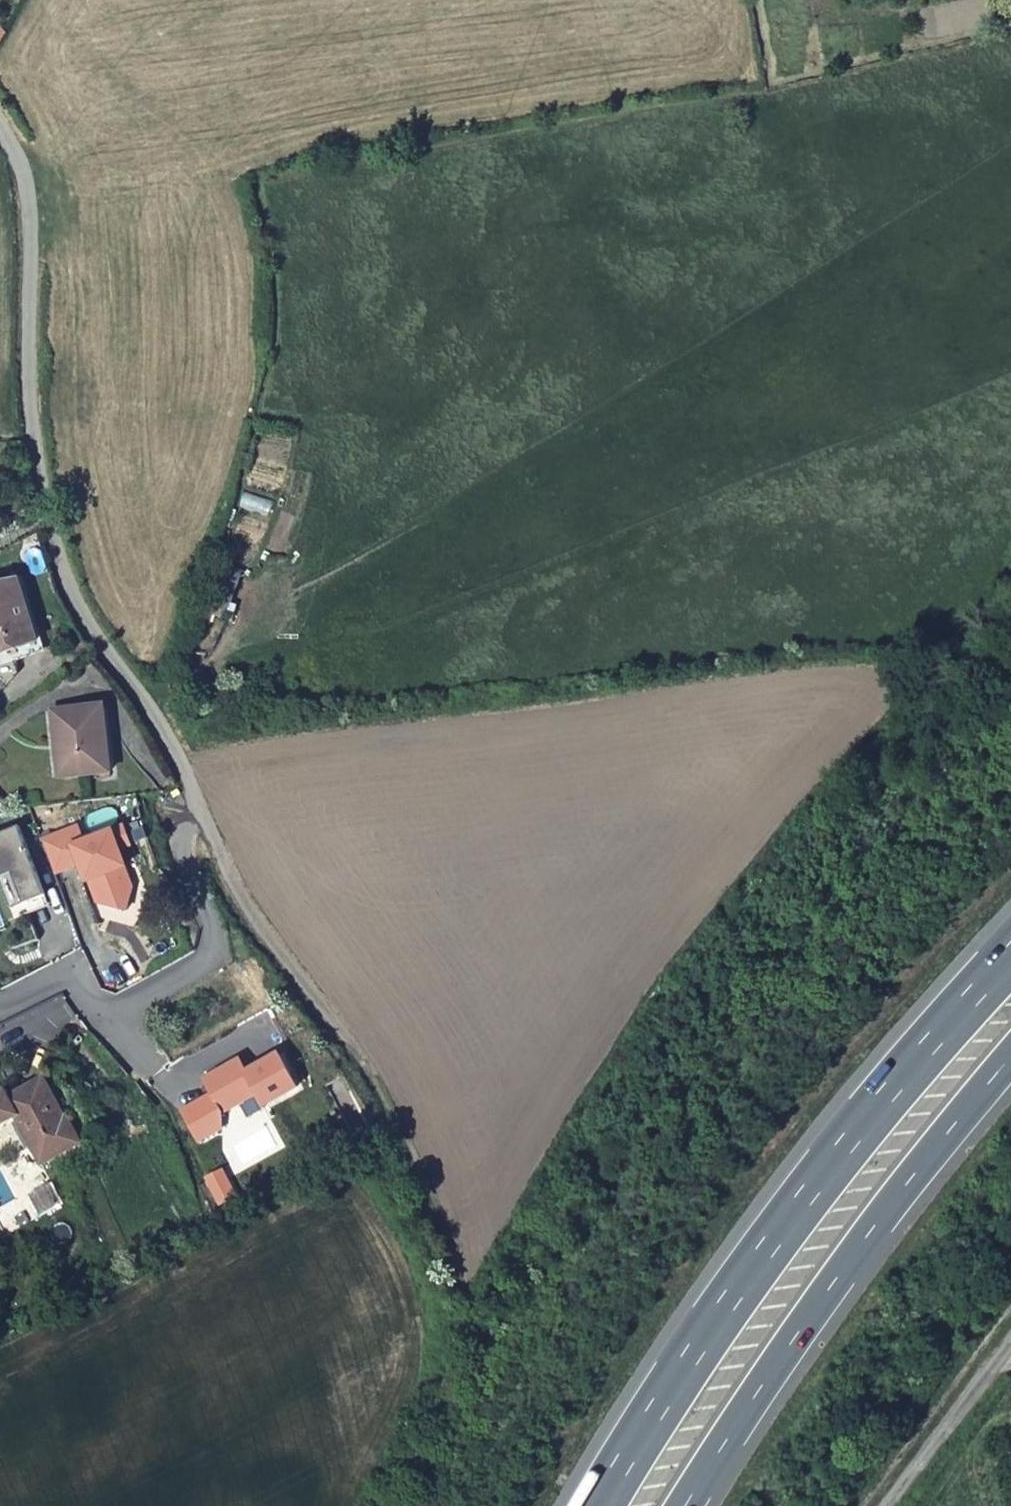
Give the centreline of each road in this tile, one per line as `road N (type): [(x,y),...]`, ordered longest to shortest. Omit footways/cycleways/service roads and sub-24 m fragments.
road 1 (motorway): [(1010,956),(810,1192),(715,1321),(598,1505)]
road 2 (motorway): [(691,1505),(851,1253),(1010,1065)]
road 3 (unclassified): [(202,809),(230,875),(399,1134),(435,1215)]
road 4 (unclassified): [(48,520),(28,386),(30,200),(0,121)]
road 5 (residential): [(202,809),(184,821),(173,846),(207,934),(201,962),(103,1012),(66,978),(0,1005)]
road 6 (unclassified): [(48,520),(81,611),(202,809)]
road 7 (unclassified): [(895,1505),(1010,1350)]

